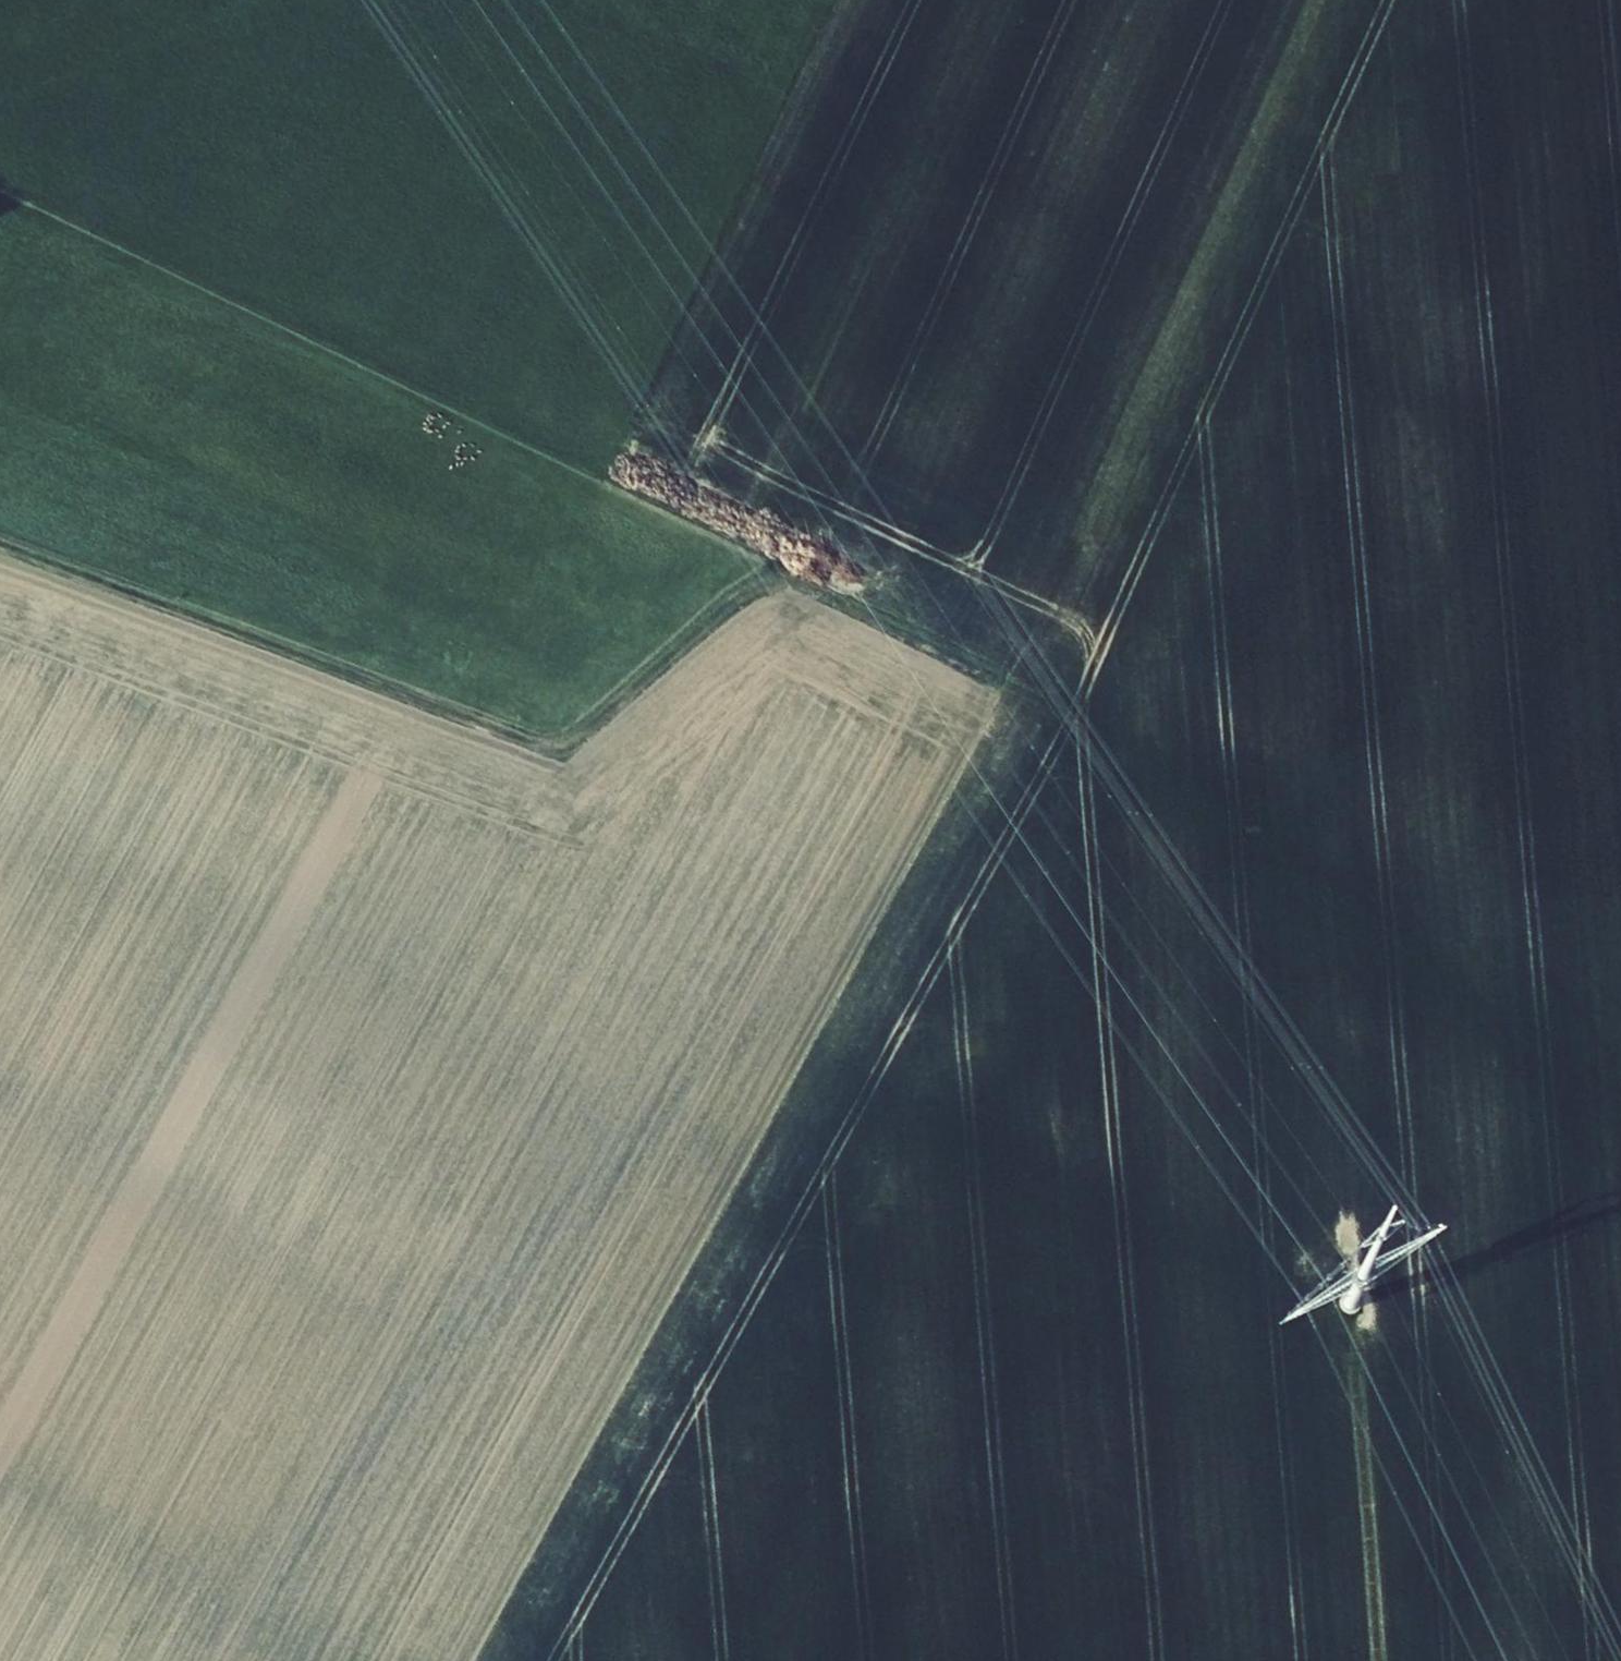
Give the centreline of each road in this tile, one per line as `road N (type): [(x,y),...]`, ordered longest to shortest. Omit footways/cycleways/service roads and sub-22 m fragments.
road 1 (track): [(1311,1103),(1438,1301),(1607,1660)]

